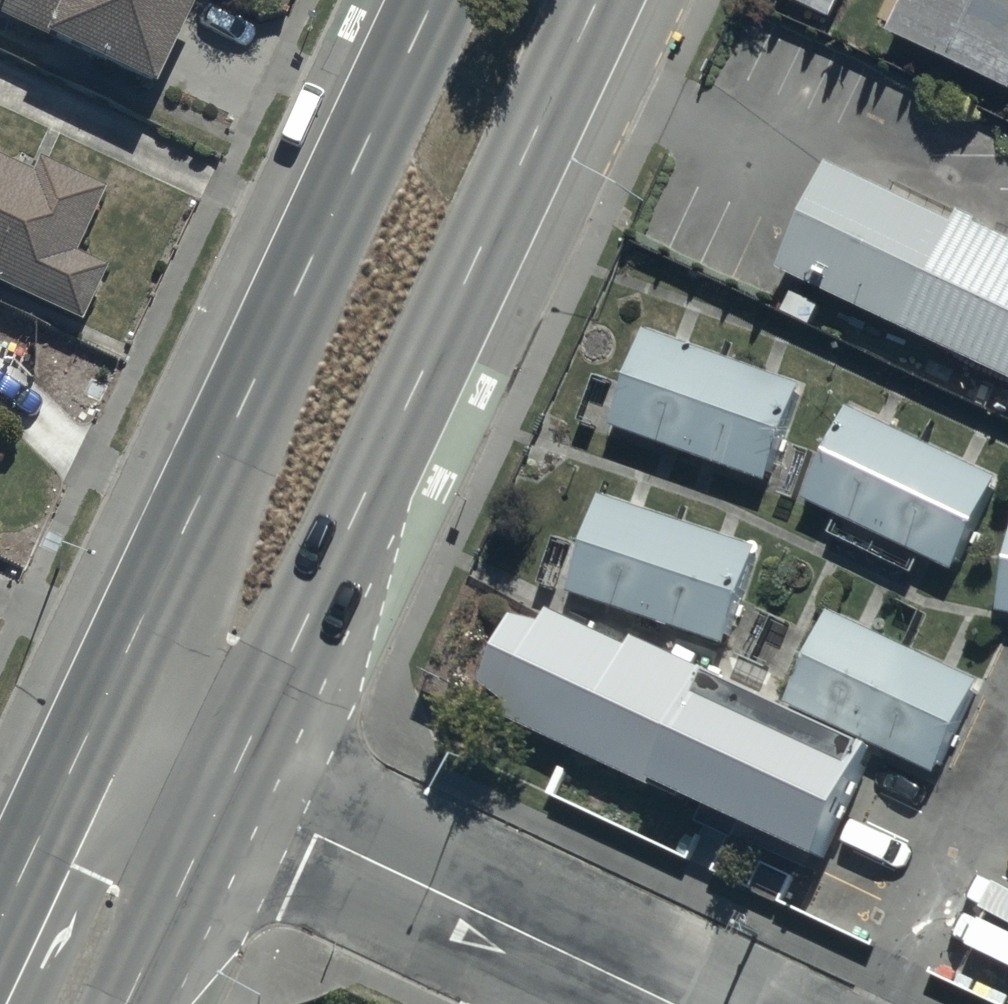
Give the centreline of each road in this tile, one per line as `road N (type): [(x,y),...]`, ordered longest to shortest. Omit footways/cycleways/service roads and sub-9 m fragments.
road 1 (secondary): [(595,0),(226,792)]
road 2 (secondary): [(89,728),(438,0)]
road 3 (residential): [(226,792),(676,1003)]
road 4 (secondary): [(226,792),(124,1003)]
road 5 (secondary): [(0,918),(89,728)]
road 6 (residential): [(89,728),(226,792)]

